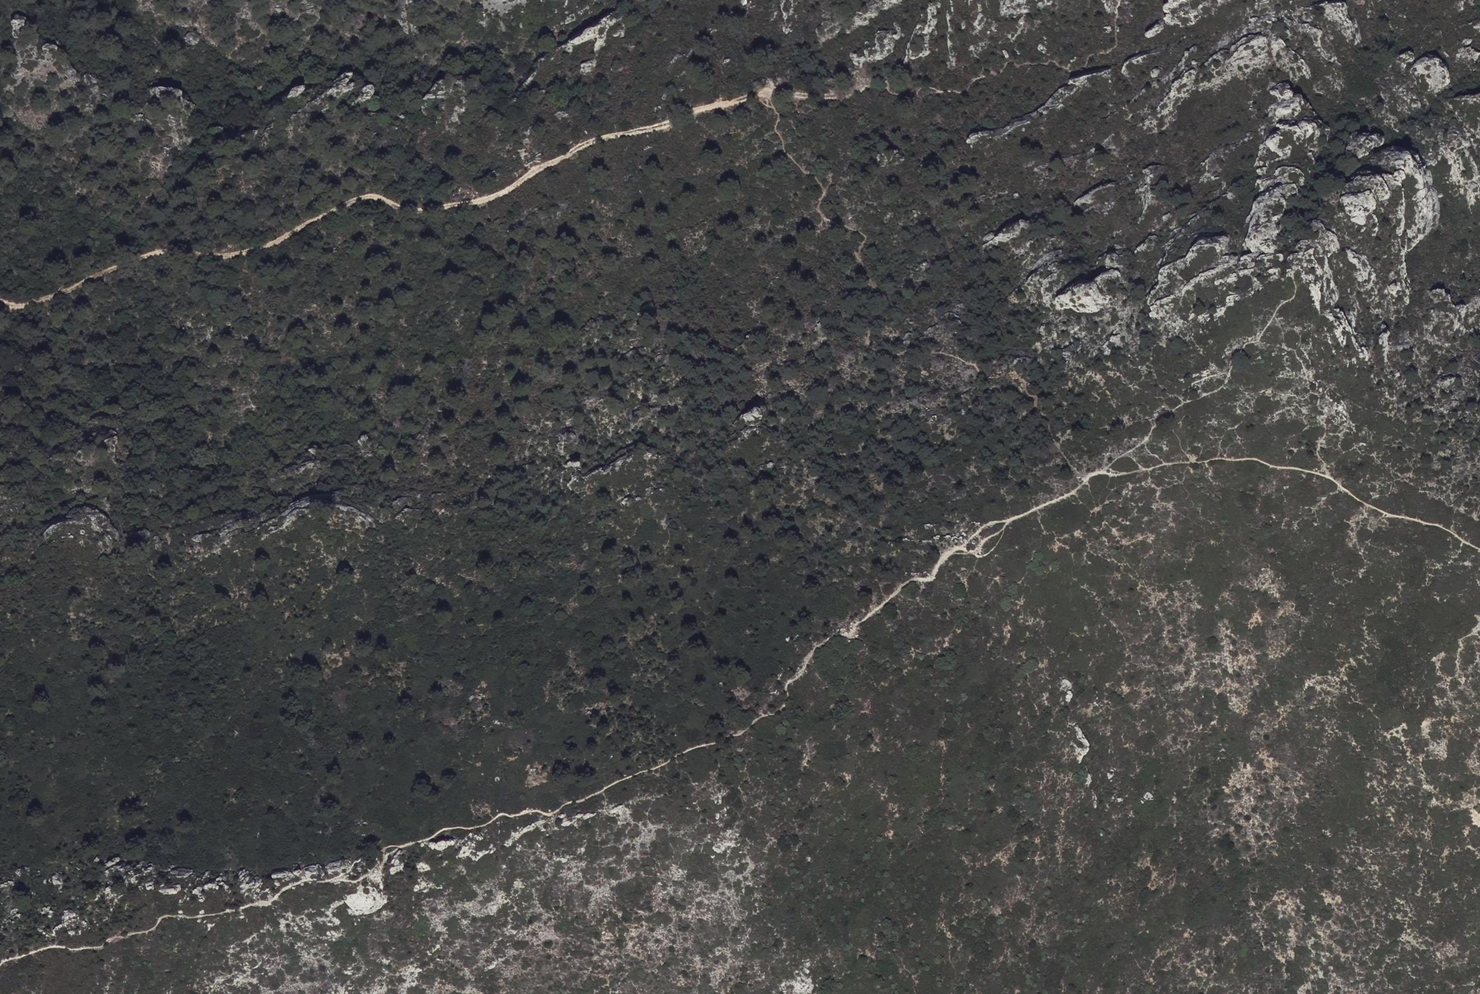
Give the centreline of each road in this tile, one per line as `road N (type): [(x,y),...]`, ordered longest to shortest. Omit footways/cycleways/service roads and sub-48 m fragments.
road 1 (track): [(0,303),(33,304),(163,251),(240,257),(374,193),(402,209),(492,199),(593,142),(783,91)]

